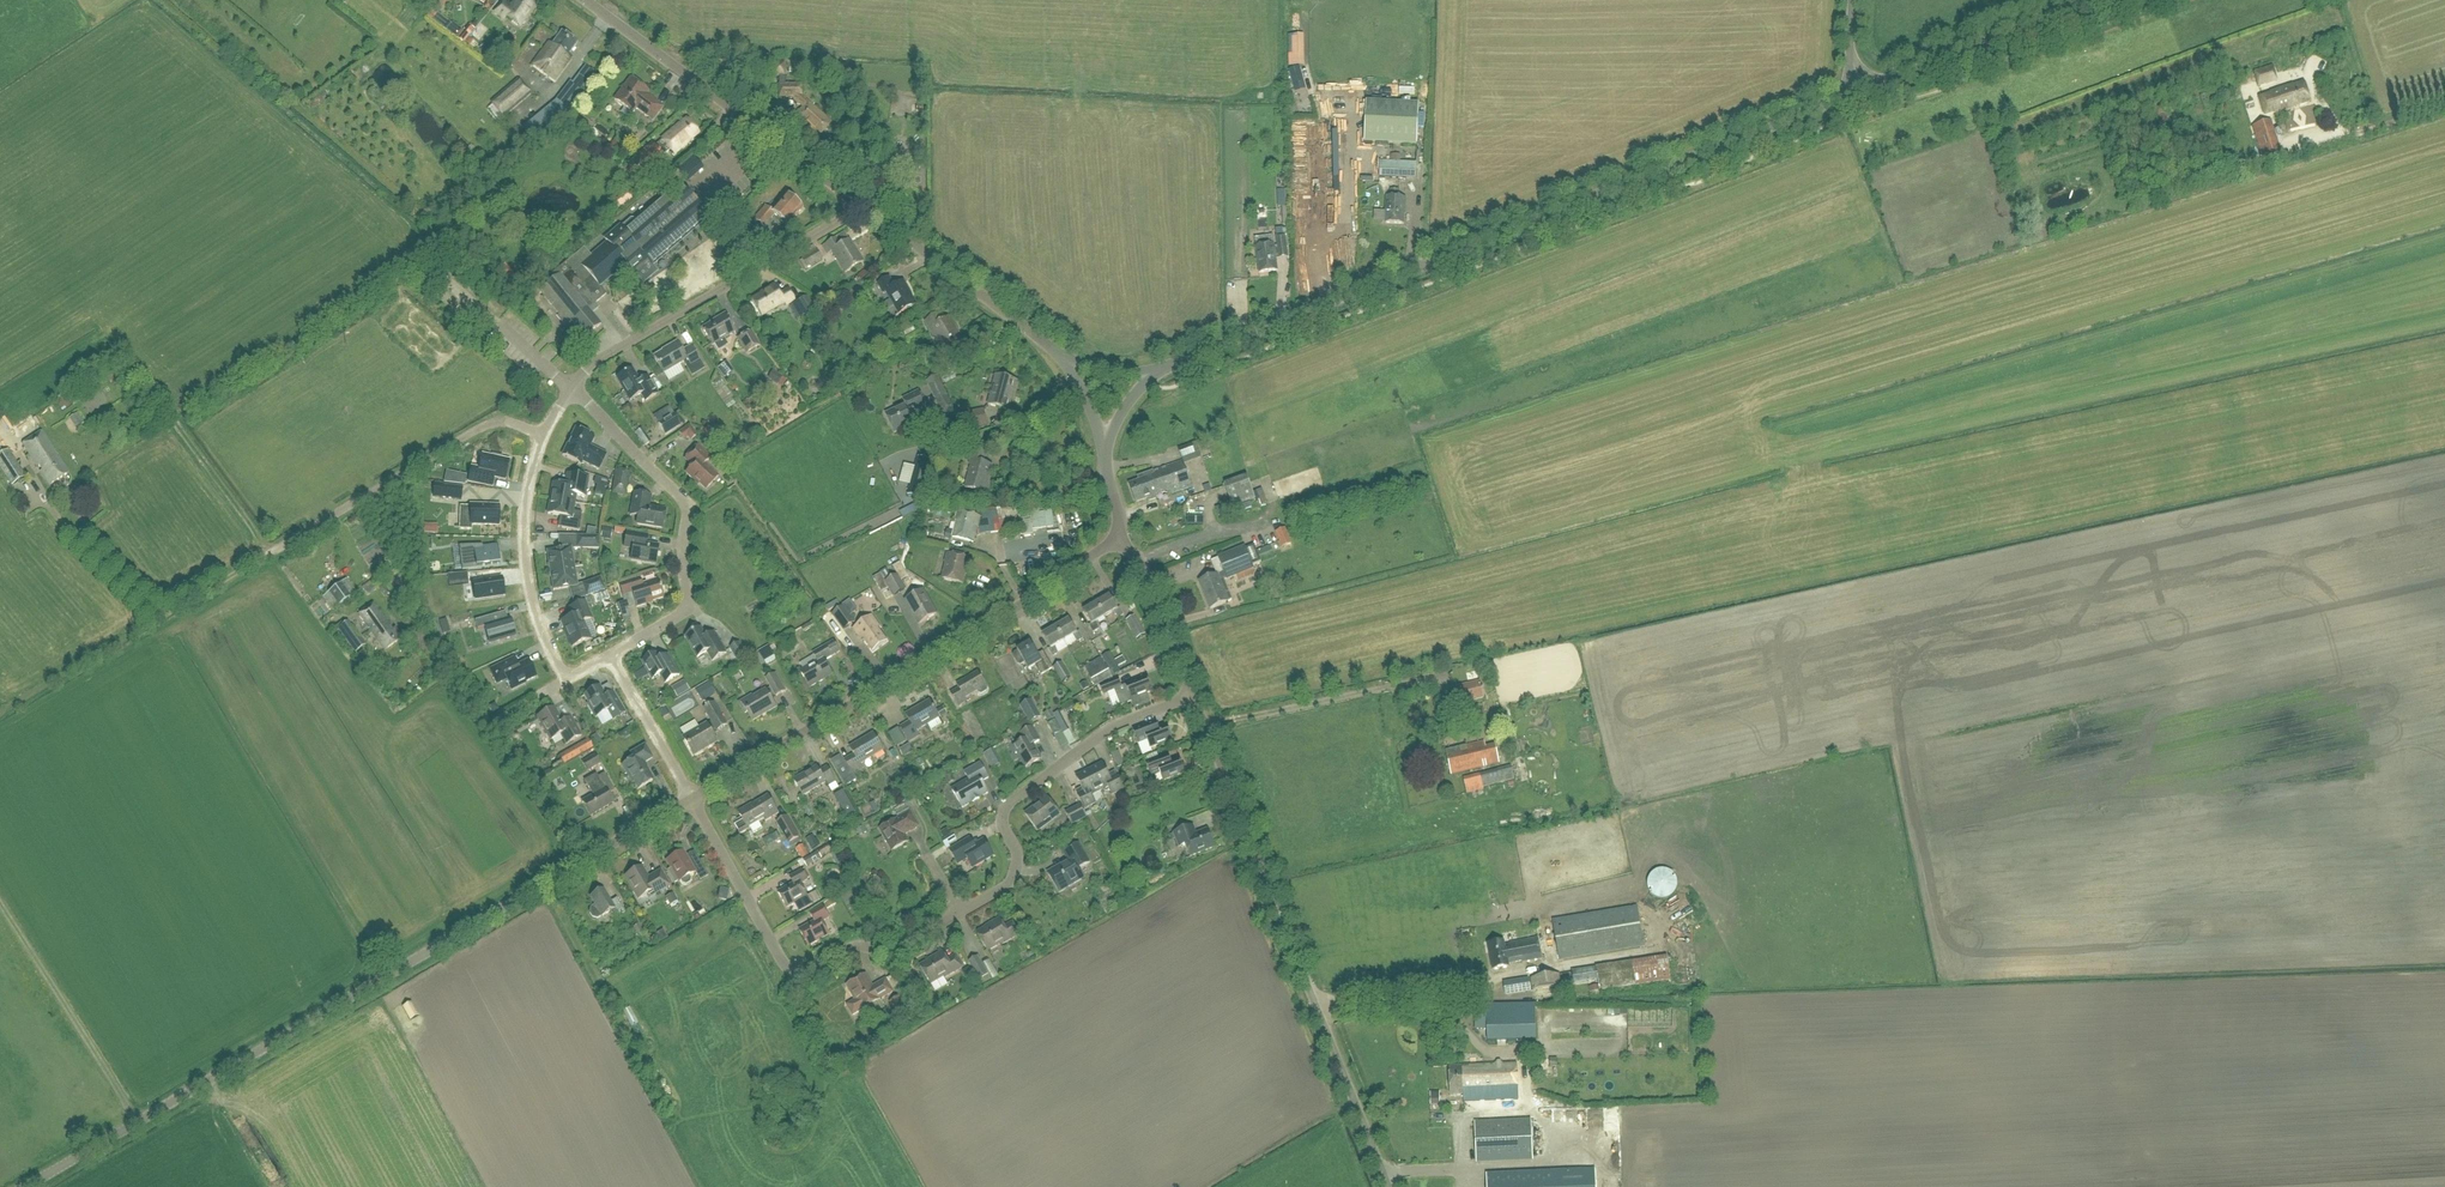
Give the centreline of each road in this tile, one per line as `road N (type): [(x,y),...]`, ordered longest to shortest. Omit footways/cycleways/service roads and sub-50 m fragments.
road 1 (tertiary): [(26,1186),(692,798)]
road 2 (tertiary): [(1155,373),(1855,95)]
road 3 (track): [(48,507),(158,618),(483,426),(515,423),(543,437)]
road 4 (unclassified): [(1389,1186),(1192,697)]
road 5 (tertiary): [(692,798),(1119,539)]
road 6 (residential): [(962,912),(896,951),(859,946),(795,972),(780,961),(692,798)]
road 7 (residential): [(962,912),(1014,876),(1018,857),(1003,819),(1013,800),(1105,731),(1192,697)]
road 8 (residential): [(610,655),(681,614),(687,517),(674,492),(572,390)]
road 9 (residential): [(572,390),(595,362),(863,207)]
road 10 (tertiary): [(863,207),(586,0)]
road 11 (residential): [(567,680),(532,605),(525,503),(543,437),(572,390)]
road 12 (track): [(136,1123),(0,903)]
road 13 (tertiary): [(1855,95),(2093,0)]
road 14 (tertiary): [(1065,360),(863,207)]
road 15 (track): [(158,618),(0,710)]
road 16 (unclassified): [(1192,697),(1139,564),(1119,539)]
road 17 (residential): [(692,798),(610,655)]

